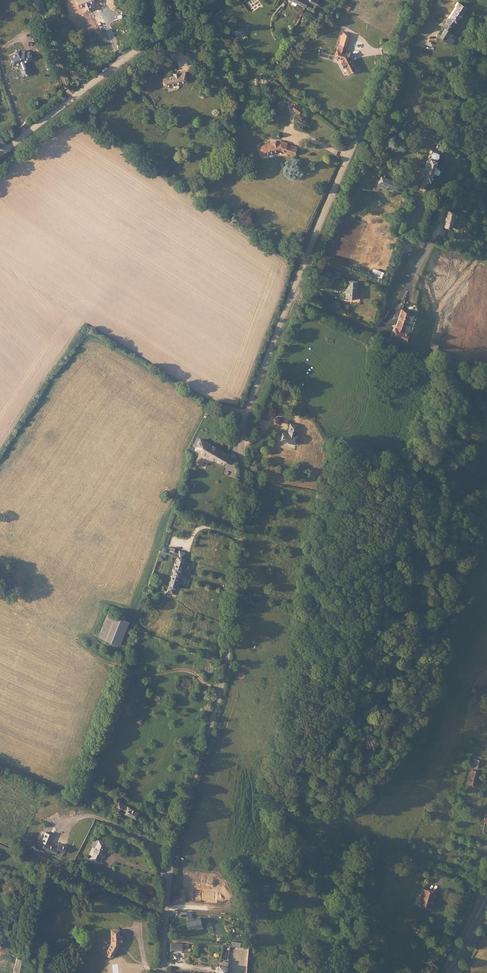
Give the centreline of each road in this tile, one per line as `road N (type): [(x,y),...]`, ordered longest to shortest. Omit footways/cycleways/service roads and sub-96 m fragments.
road 1 (tertiary): [(418,0),(346,158),(242,427),(244,508),(227,660),(173,840),(161,972)]
road 2 (tertiary): [(0,153),(211,0)]

